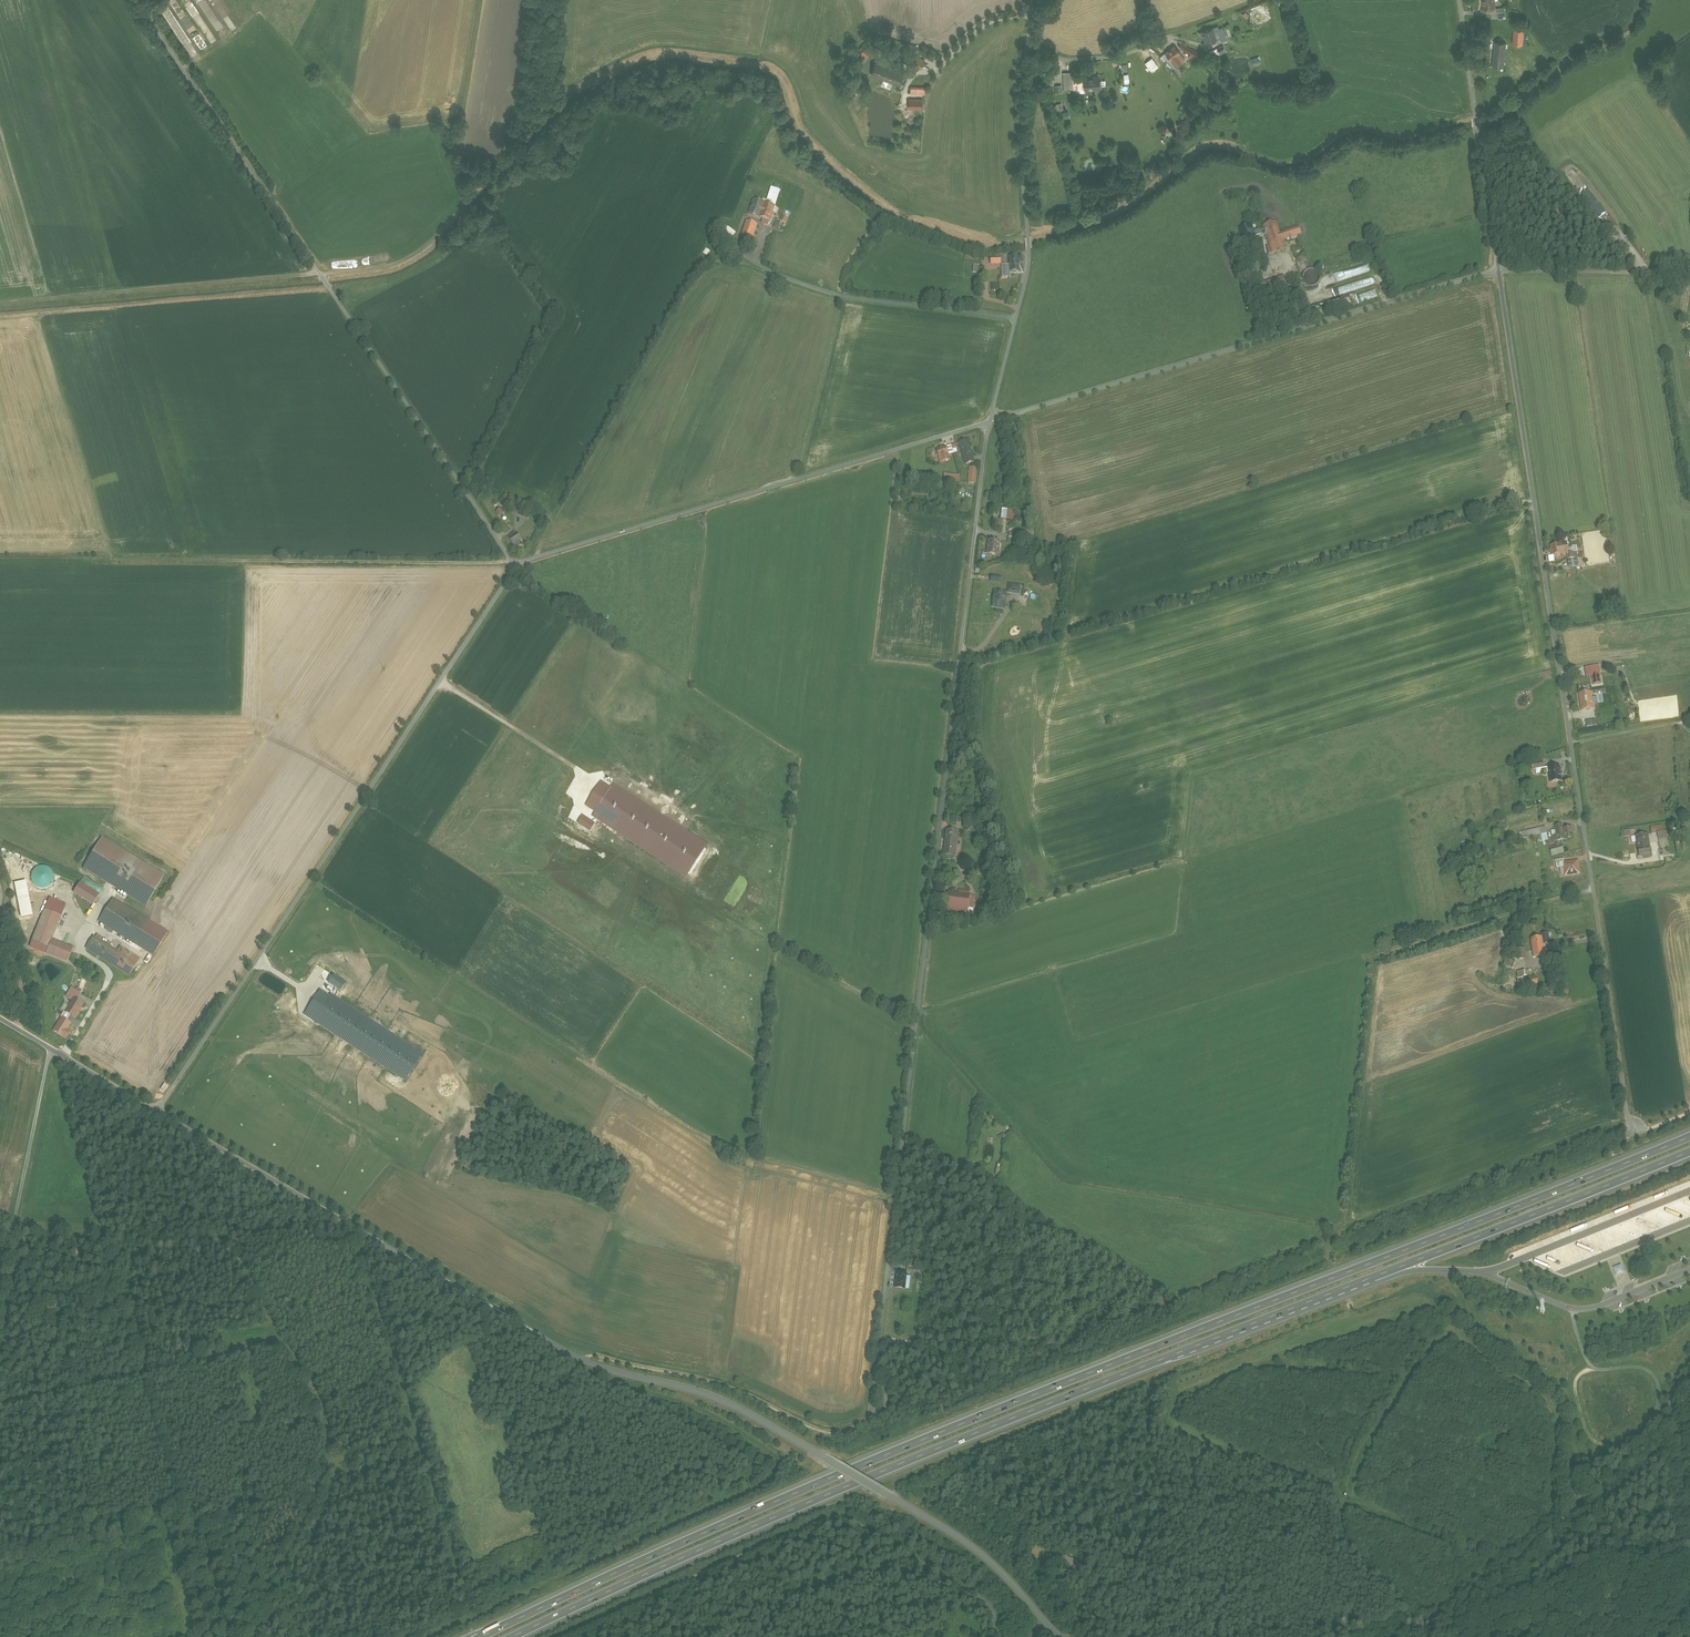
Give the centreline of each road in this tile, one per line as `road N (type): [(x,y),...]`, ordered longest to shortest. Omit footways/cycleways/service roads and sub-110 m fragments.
road 1 (motorway): [(1689,1137),(929,1439),(482,1636)]
road 2 (motorway): [(516,1636),(934,1452),(1689,1152)]
road 3 (unclassified): [(1059,1636),(968,1546),(824,1459),(702,1395),(585,1363),(157,1114)]
road 4 (residential): [(876,1384),(989,422)]
road 5 (residential): [(1636,1130),(1500,270)]
road 6 (track): [(482,0),(456,154),(467,203),(408,260),(364,272),(0,305)]
road 7 (unclassified): [(137,0),(515,566)]
road 8 (unclassified): [(515,566),(157,1114)]
road 9 (unclassified): [(989,422),(1500,270)]
road 10 (track): [(1001,1636),(987,1601),(865,1529),(833,1519),(570,1636)]
road 11 (unclassified): [(515,566),(989,422)]
road 12 (residential): [(989,422),(1031,251),(1021,134),(1031,0)]
road 13 (track): [(512,562),(115,561),(111,552)]
road 14 (track): [(1668,1427),(1470,1601),(1464,1636)]
road 15 (residential): [(1500,270),(1463,0)]
road 16 (unclassified): [(51,1051),(0,1295)]
road 17 (track): [(1668,1427),(1686,1569),(1666,1636)]
road 18 (unclassified): [(157,1114),(51,1051)]

